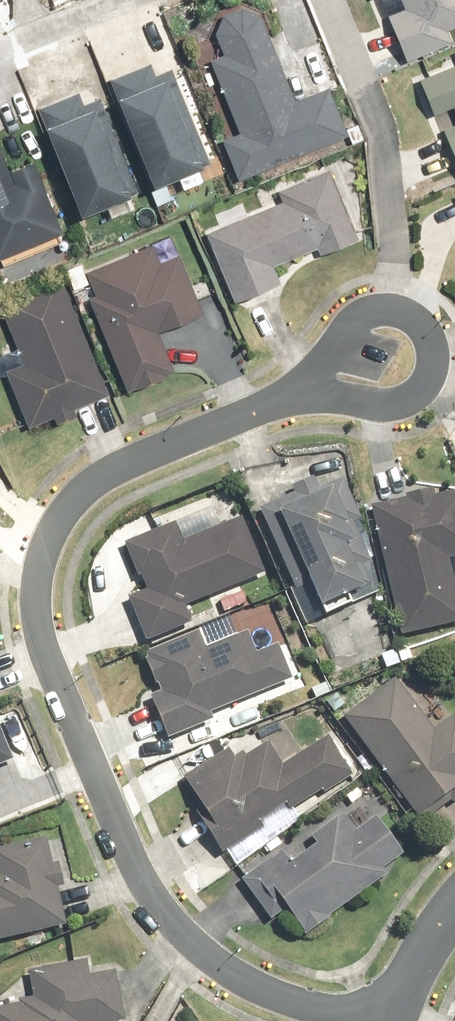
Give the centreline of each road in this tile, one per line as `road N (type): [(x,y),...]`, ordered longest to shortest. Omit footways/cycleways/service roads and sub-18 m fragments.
road 1 (residential): [(290,394),(102,475),(68,509),(44,554),(36,601),(42,643),(151,890),(193,942),(238,978),(347,1020)]
road 2 (residential): [(432,332),(434,375),(402,399),(290,394)]
road 3 (residential): [(290,394),(348,326),(372,310),(413,314),(432,332)]
road 4 (residential): [(395,1020),(454,908)]

